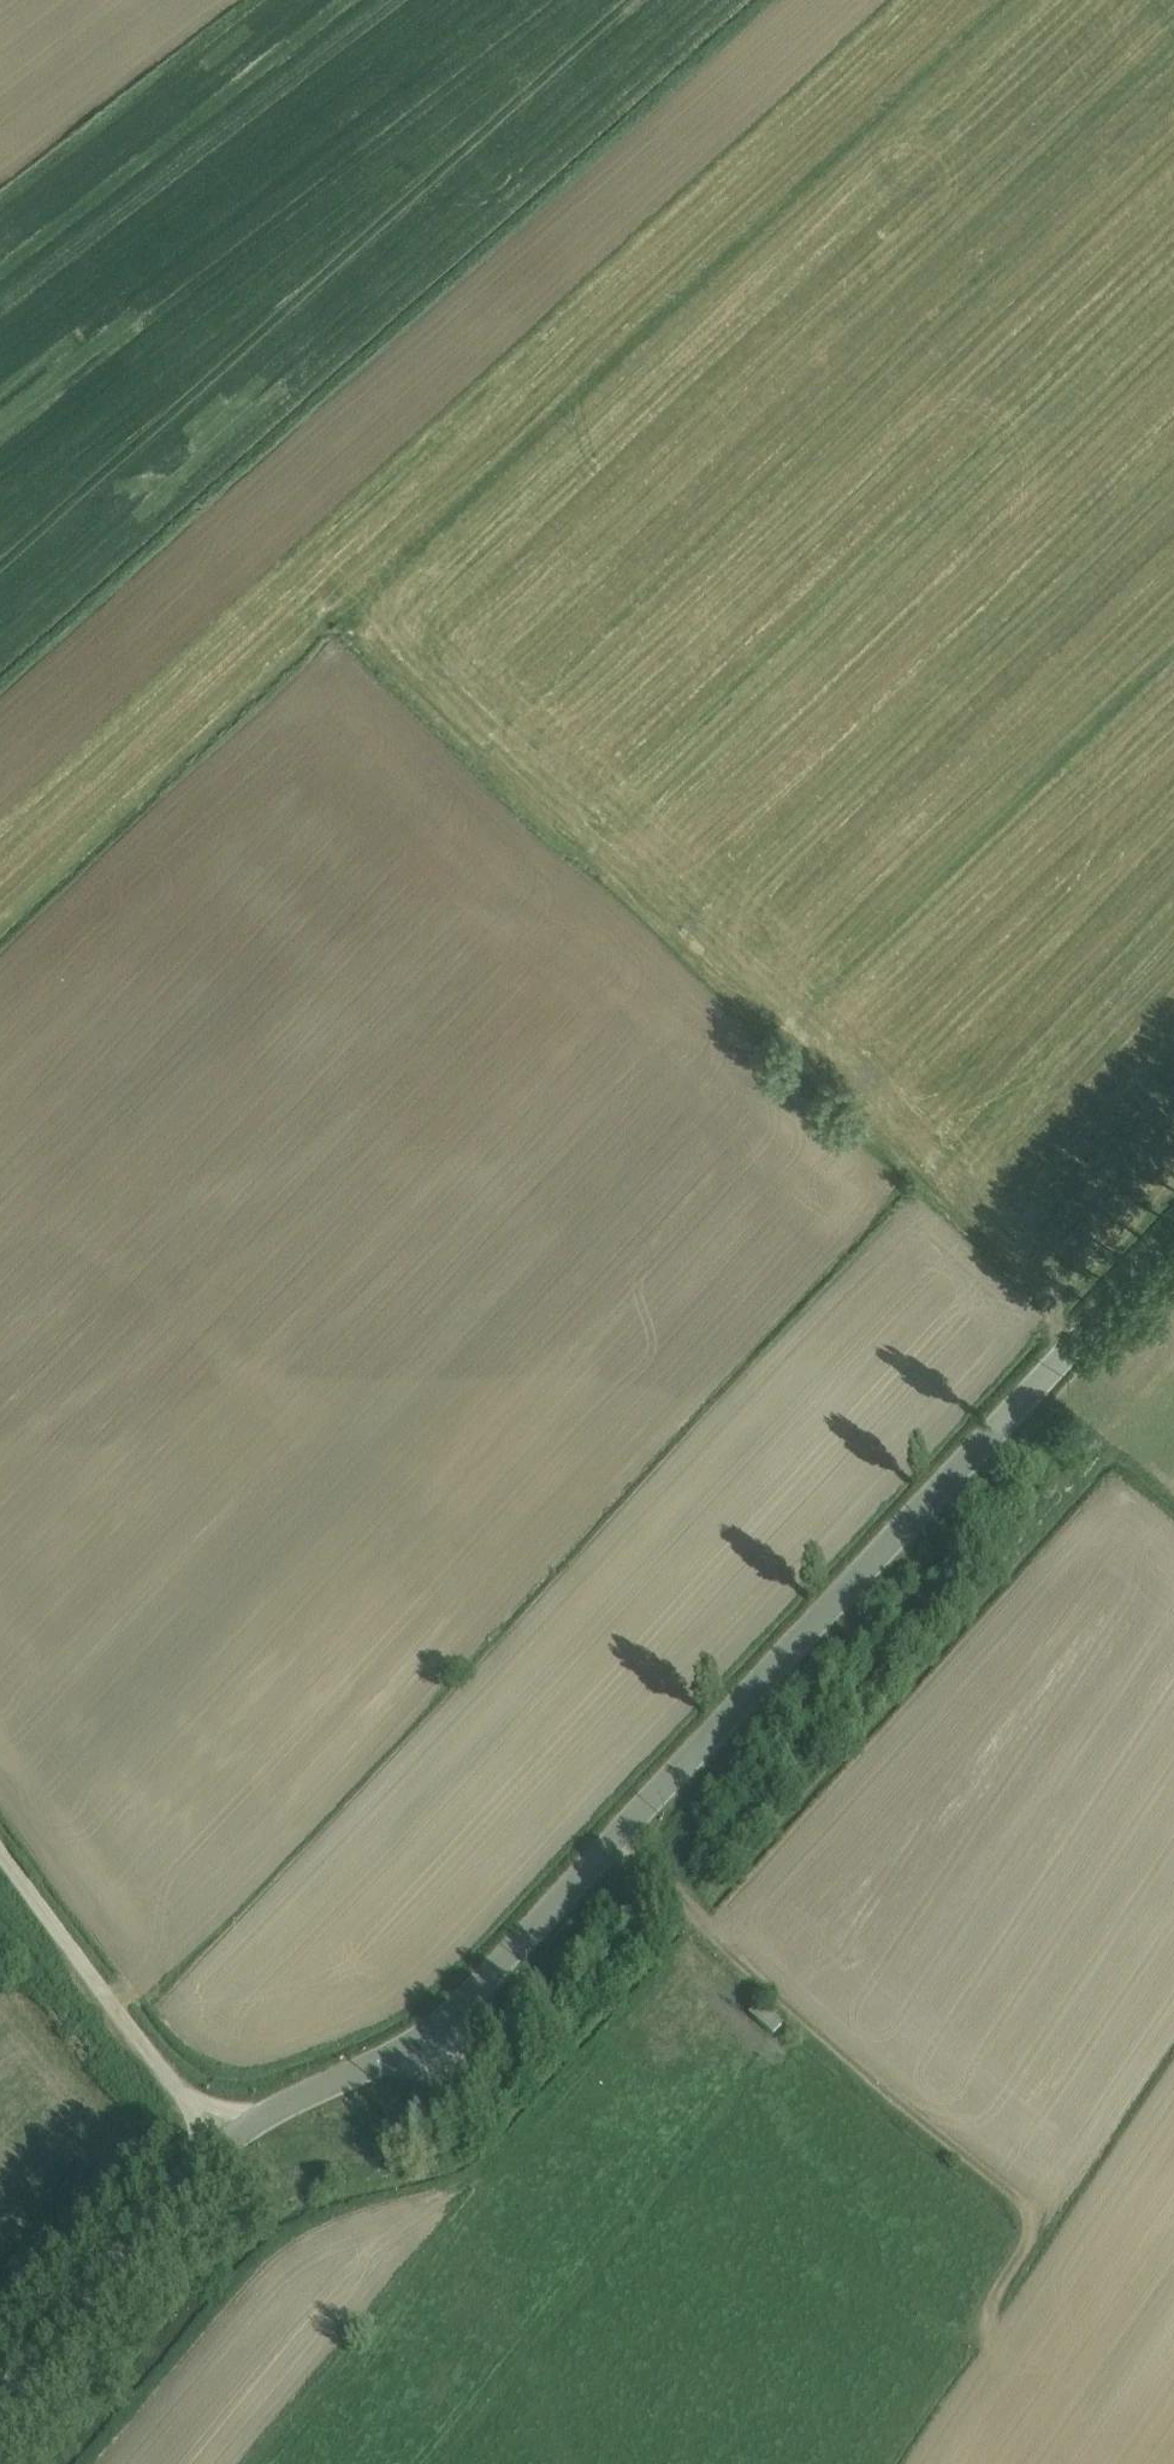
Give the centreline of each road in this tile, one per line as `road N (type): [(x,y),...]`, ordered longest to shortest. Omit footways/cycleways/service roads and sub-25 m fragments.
road 1 (tertiary): [(260,2122),(446,2019),(1173,1235)]
road 2 (tertiary): [(0,2400),(211,2158)]
road 3 (unclassified): [(0,1852),(183,2099)]

